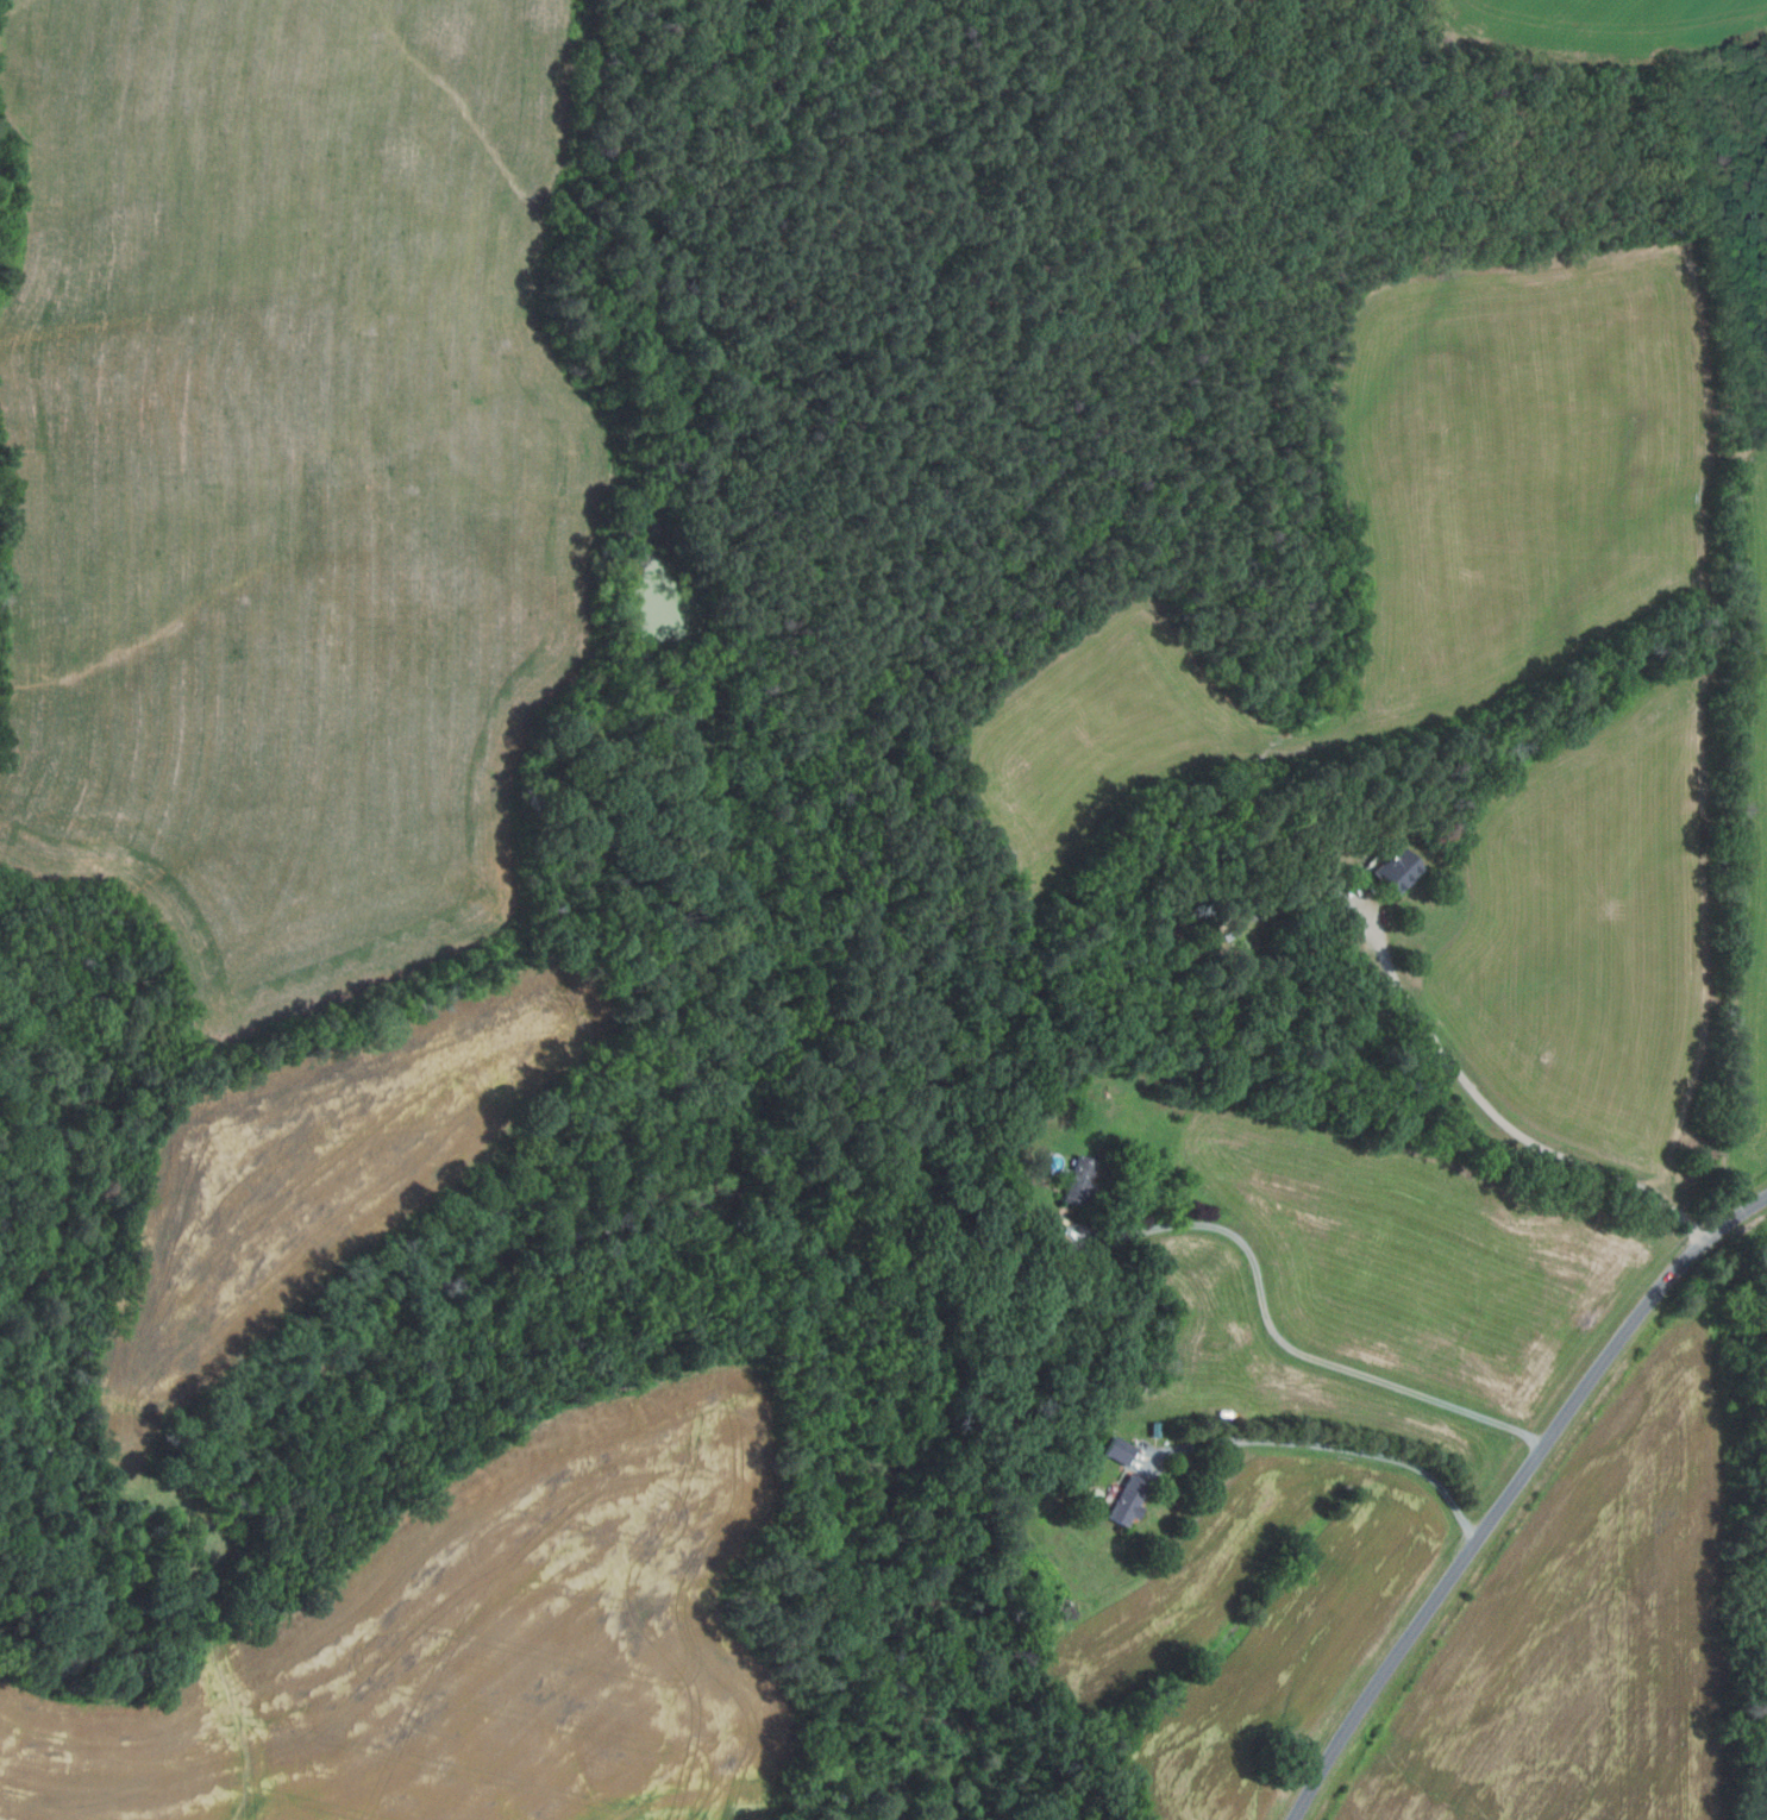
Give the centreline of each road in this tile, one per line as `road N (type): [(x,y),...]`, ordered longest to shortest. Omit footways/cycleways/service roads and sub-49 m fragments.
road 1 (residential): [(1295,1819),(1412,1631),(1643,1312),(1708,1241),(1766,1193)]

